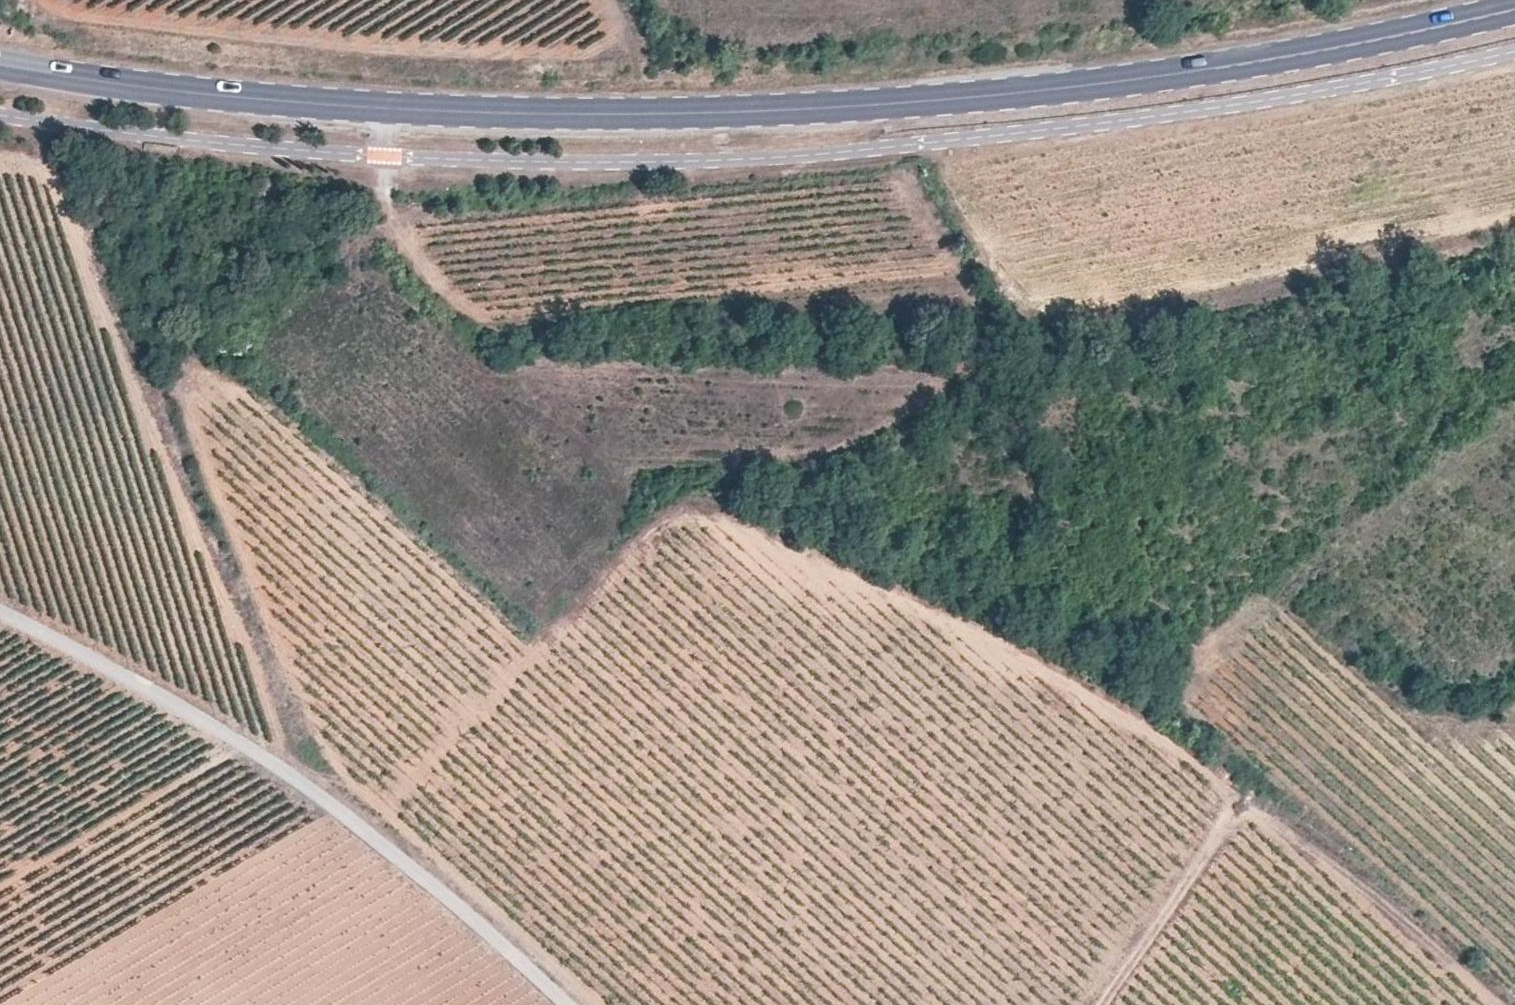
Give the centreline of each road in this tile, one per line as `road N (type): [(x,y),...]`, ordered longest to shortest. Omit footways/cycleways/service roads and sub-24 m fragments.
road 1 (tertiary): [(0,64),(228,94),(624,117),(1173,72),(1514,11)]
road 2 (unclassified): [(570,1004),(320,795),(0,613)]

